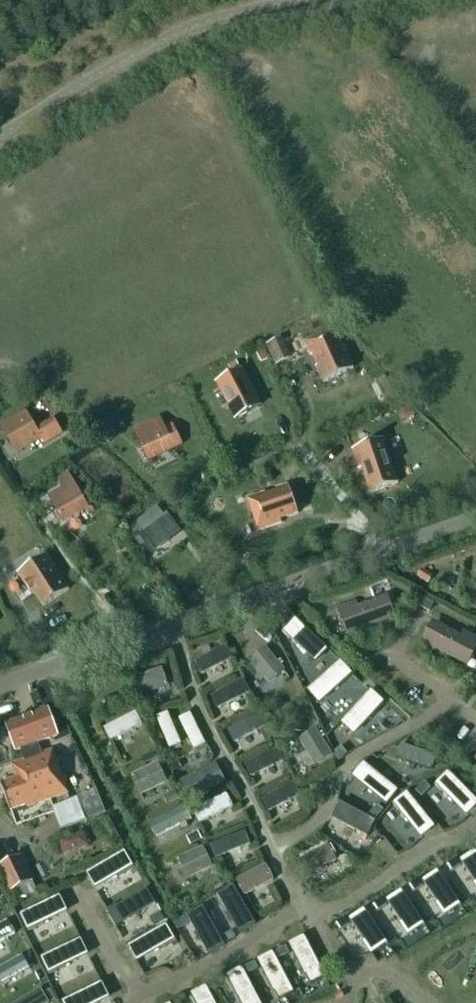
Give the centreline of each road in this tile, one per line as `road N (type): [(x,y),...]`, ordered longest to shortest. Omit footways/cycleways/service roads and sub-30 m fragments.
road 1 (residential): [(475,834),(322,908),(303,903),(201,713),(175,622)]
road 2 (track): [(361,0),(256,19),(173,45),(0,155)]
road 3 (unclassified): [(175,622),(475,517)]
road 4 (unclassified): [(0,686),(175,622)]
road 5 (residential): [(370,645),(475,723)]

